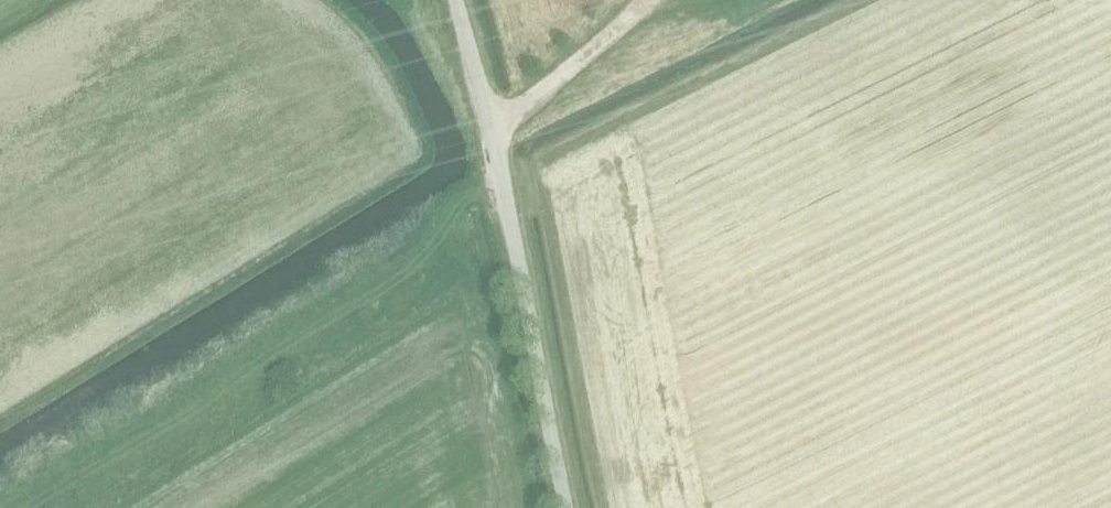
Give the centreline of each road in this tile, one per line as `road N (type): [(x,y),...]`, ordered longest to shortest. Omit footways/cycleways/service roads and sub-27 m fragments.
road 1 (unclassified): [(567,507),(456,0)]

